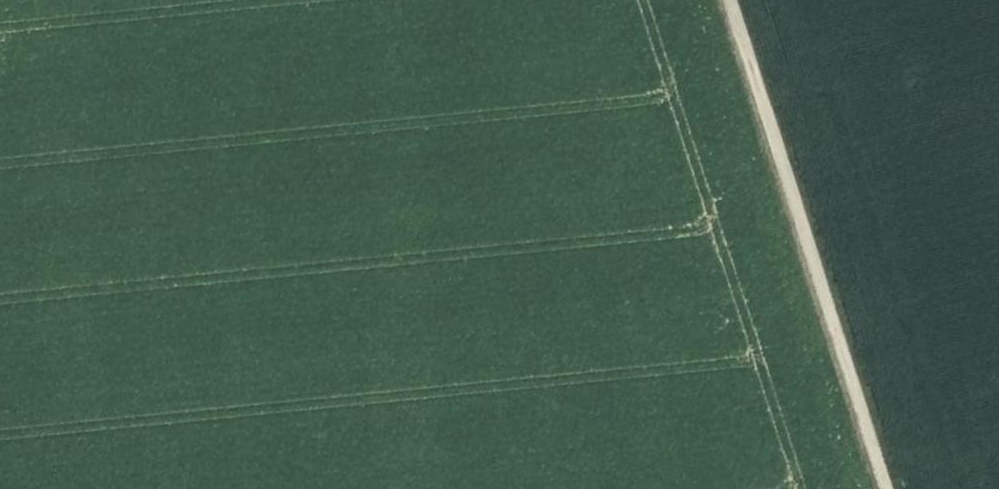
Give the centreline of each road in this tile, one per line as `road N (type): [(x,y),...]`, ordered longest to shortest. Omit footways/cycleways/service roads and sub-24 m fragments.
road 1 (track): [(885,488),(729,0)]

